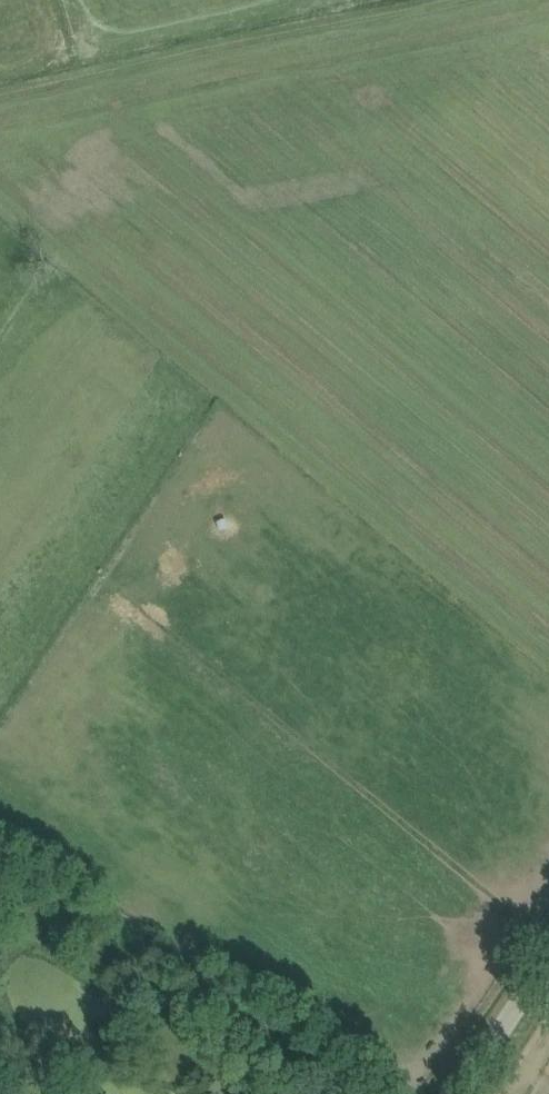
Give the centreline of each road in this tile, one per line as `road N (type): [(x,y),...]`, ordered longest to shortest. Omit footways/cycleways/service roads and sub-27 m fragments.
road 1 (unclassified): [(468,1093),(548,975)]

